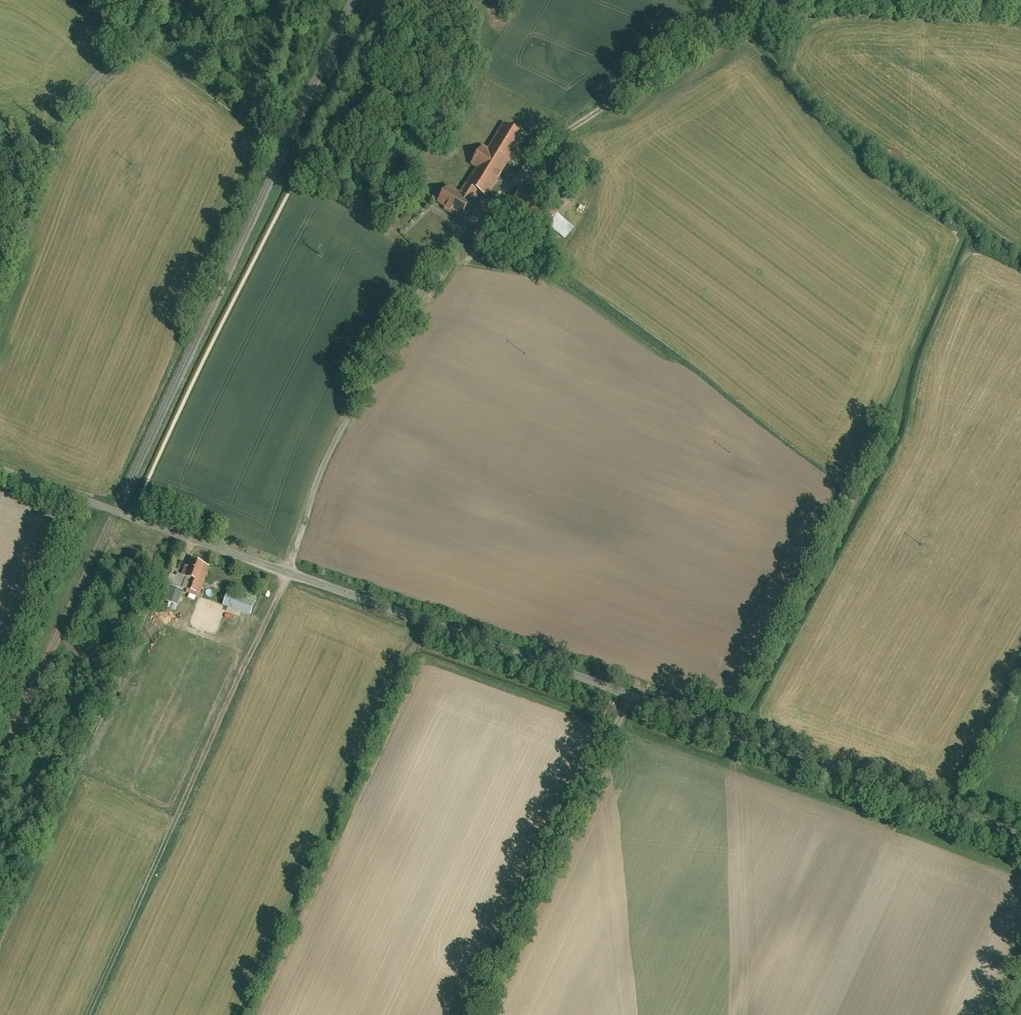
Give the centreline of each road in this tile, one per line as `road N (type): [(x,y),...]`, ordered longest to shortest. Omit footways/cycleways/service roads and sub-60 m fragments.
road 1 (unclassified): [(0,471),(1020,835)]
road 2 (track): [(292,574),(89,1014)]
road 3 (track): [(781,0),(746,12),(574,125),(527,172)]

